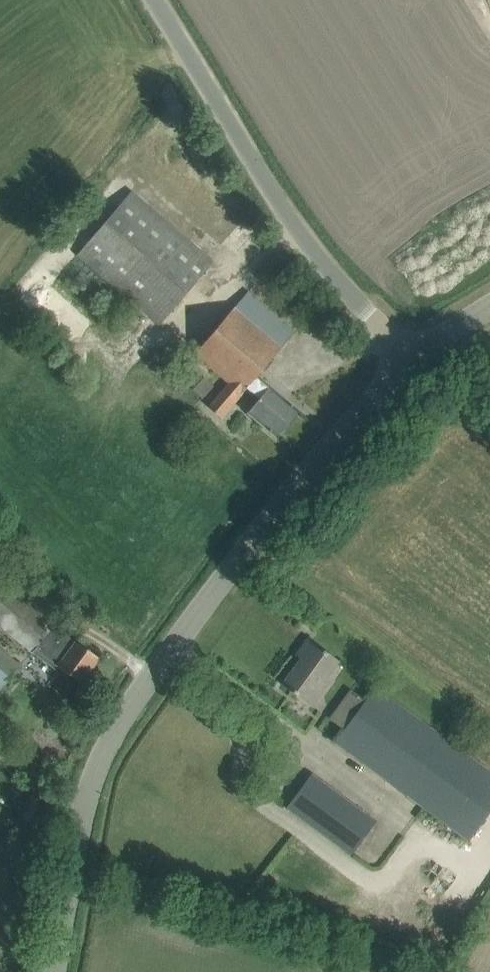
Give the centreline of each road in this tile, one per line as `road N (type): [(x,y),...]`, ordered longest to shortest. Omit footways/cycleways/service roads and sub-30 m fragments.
road 1 (tertiary): [(55,971),(86,805),(122,720),(265,524),(410,355)]
road 2 (unclassified): [(410,355),(294,225),(154,0)]

